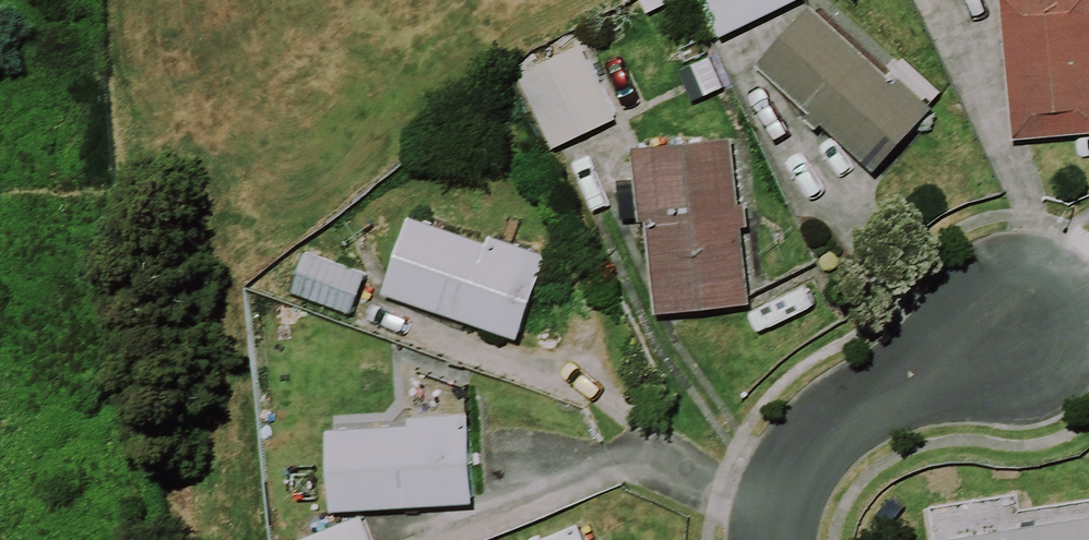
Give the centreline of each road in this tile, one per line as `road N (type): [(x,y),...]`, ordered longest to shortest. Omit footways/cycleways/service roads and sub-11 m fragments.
road 1 (residential): [(782,539),(799,467),(842,412),(1021,324)]

